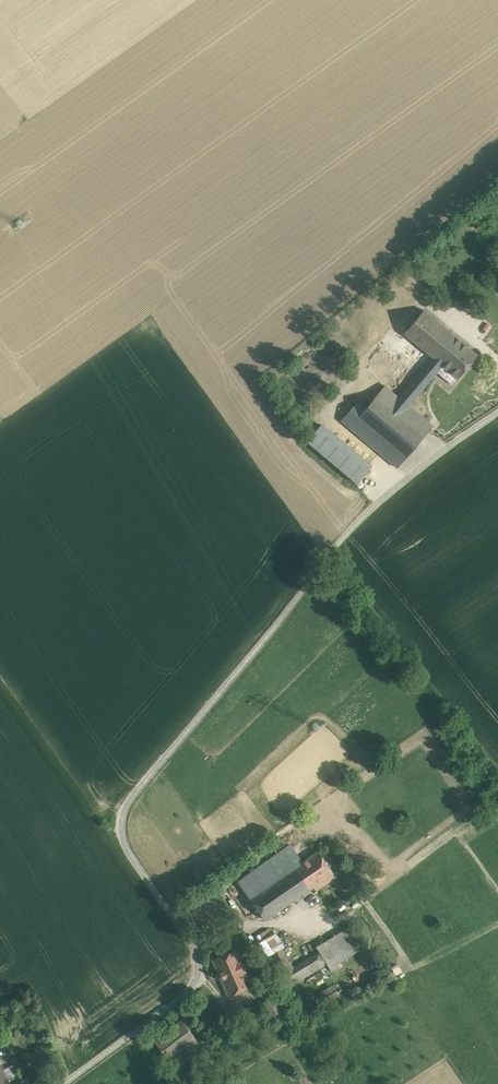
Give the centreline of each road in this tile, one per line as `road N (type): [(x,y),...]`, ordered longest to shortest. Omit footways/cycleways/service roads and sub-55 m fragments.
road 1 (unclassified): [(62,1083),(191,989),(203,969),(115,832),(123,803),(365,515),(497,415)]

